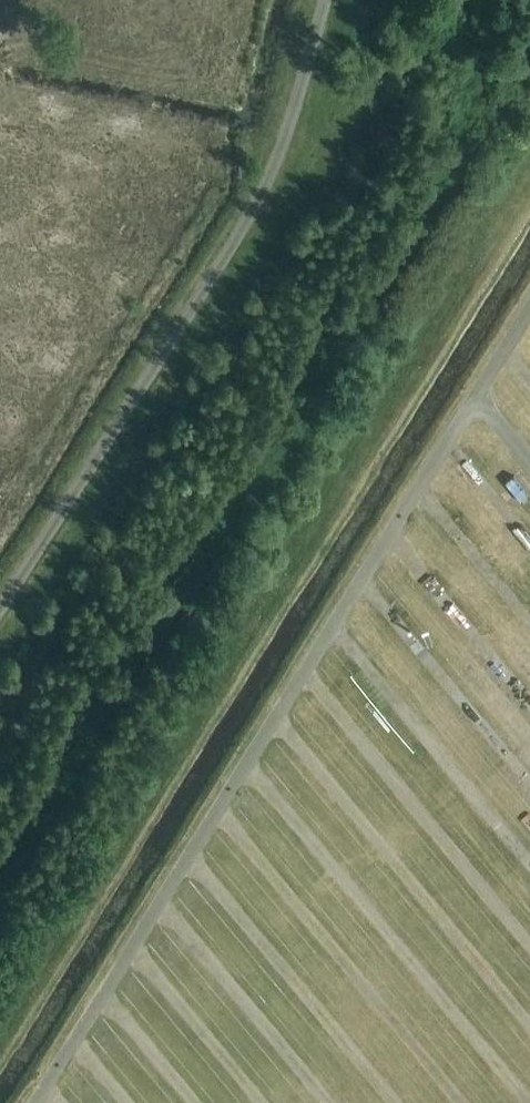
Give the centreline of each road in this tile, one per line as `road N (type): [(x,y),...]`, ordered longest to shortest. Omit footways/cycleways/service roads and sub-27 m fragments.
road 1 (track): [(0,610),(256,211),(324,0)]

